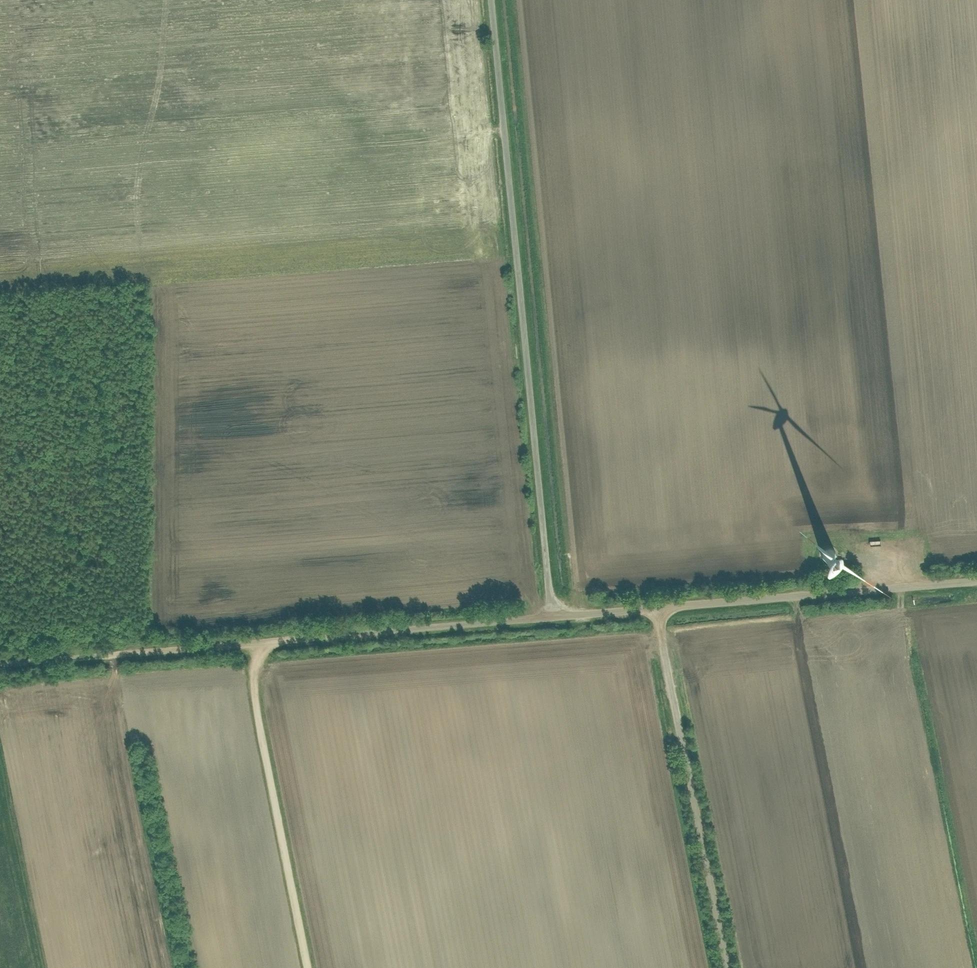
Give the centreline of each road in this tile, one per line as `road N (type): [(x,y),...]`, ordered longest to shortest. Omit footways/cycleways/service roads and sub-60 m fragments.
road 1 (unclassified): [(555,618),(492,0)]
road 2 (unclassified): [(0,665),(555,618)]
road 3 (unclassified): [(729,967),(658,610)]
road 4 (track): [(254,645),(253,684),(311,967)]
road 5 (unclassified): [(658,610),(976,583)]

